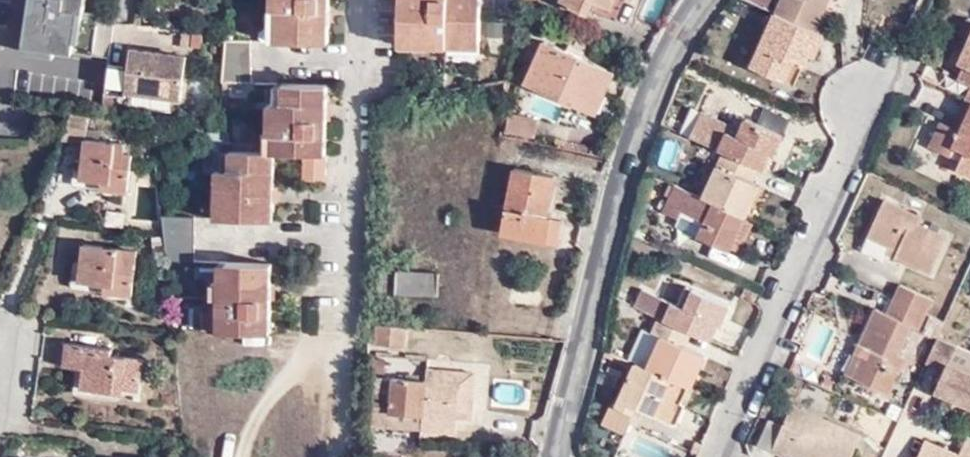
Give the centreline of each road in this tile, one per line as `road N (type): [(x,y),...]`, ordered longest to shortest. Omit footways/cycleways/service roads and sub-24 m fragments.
road 1 (residential): [(710,0),(668,69),(589,322),(557,456)]
road 2 (residential): [(874,99),(719,456)]

